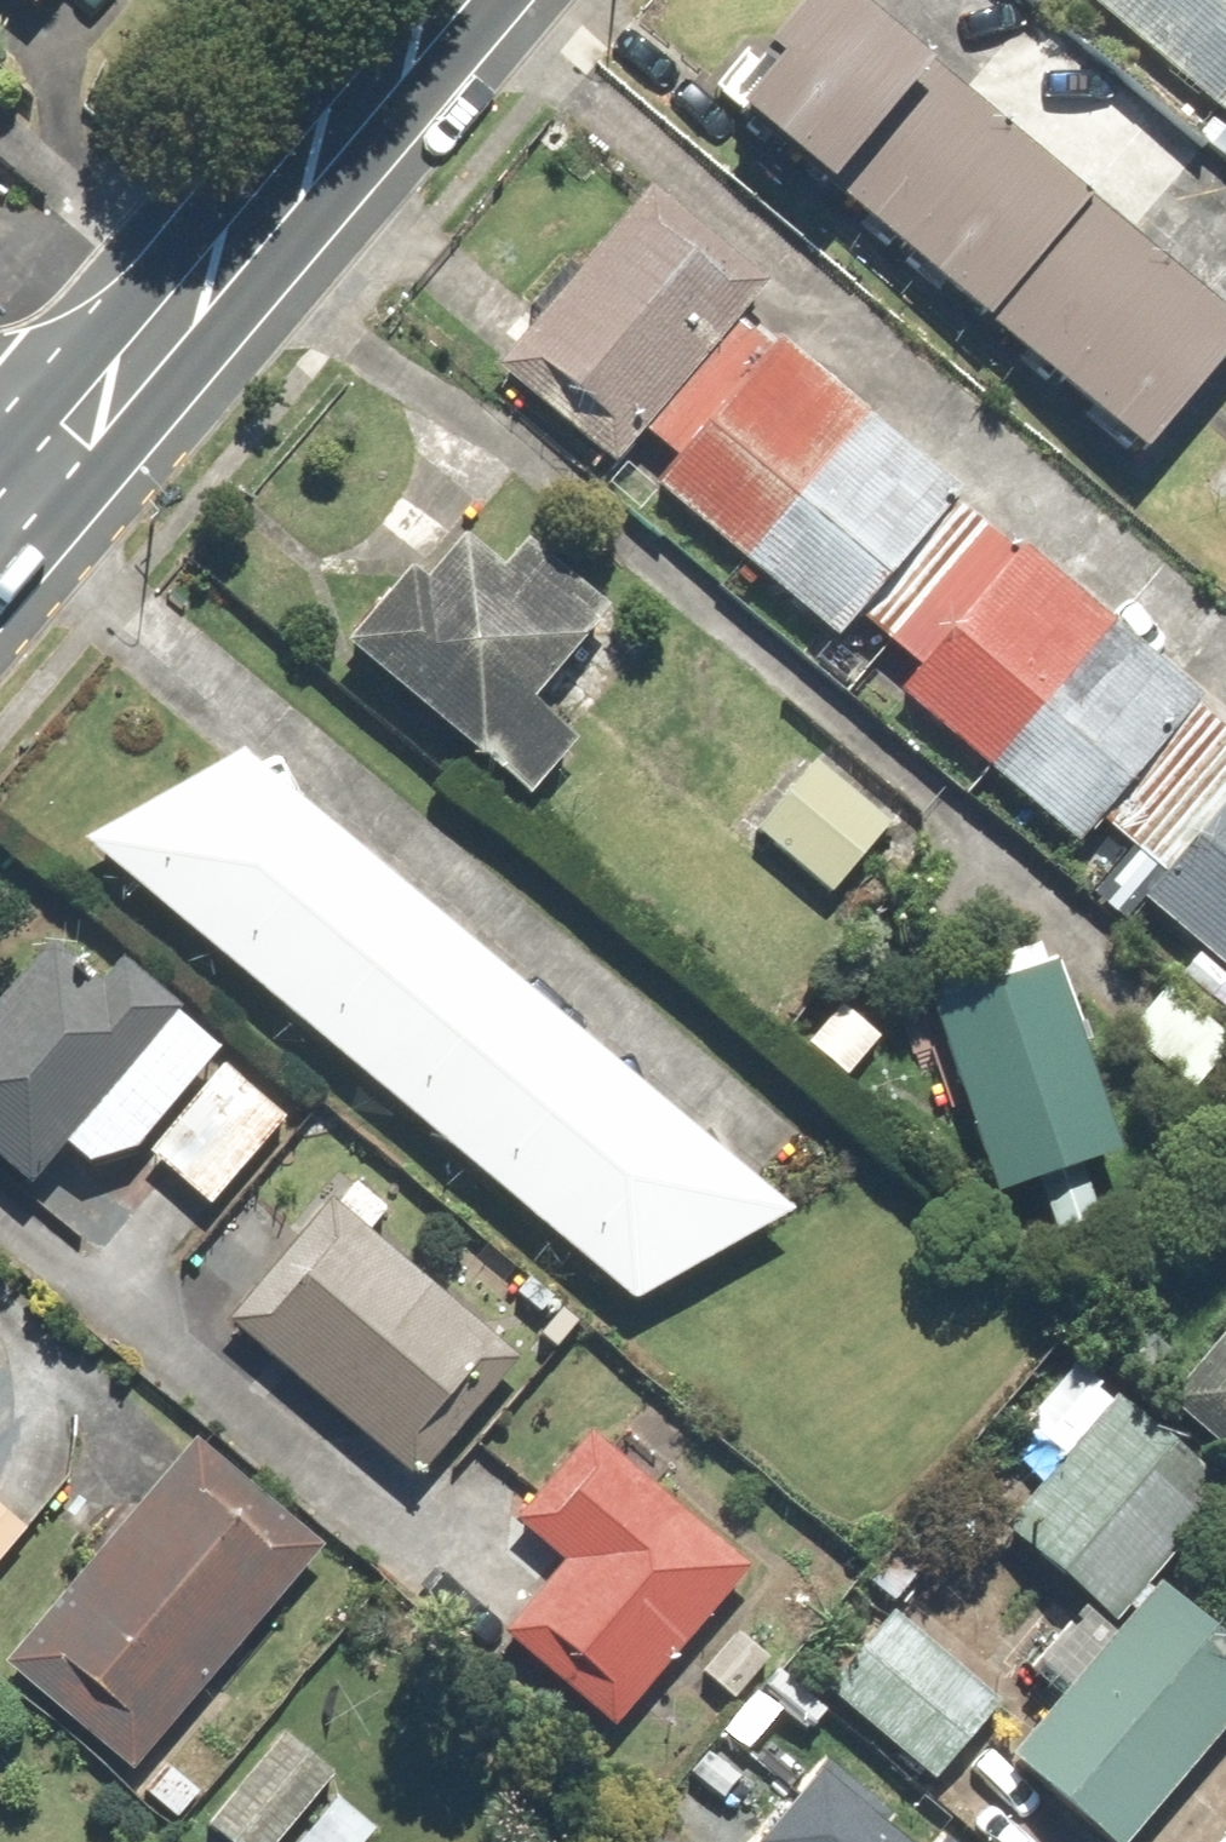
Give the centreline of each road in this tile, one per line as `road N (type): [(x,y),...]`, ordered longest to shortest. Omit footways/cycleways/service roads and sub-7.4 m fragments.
road 1 (secondary): [(8,520),(447,0)]

